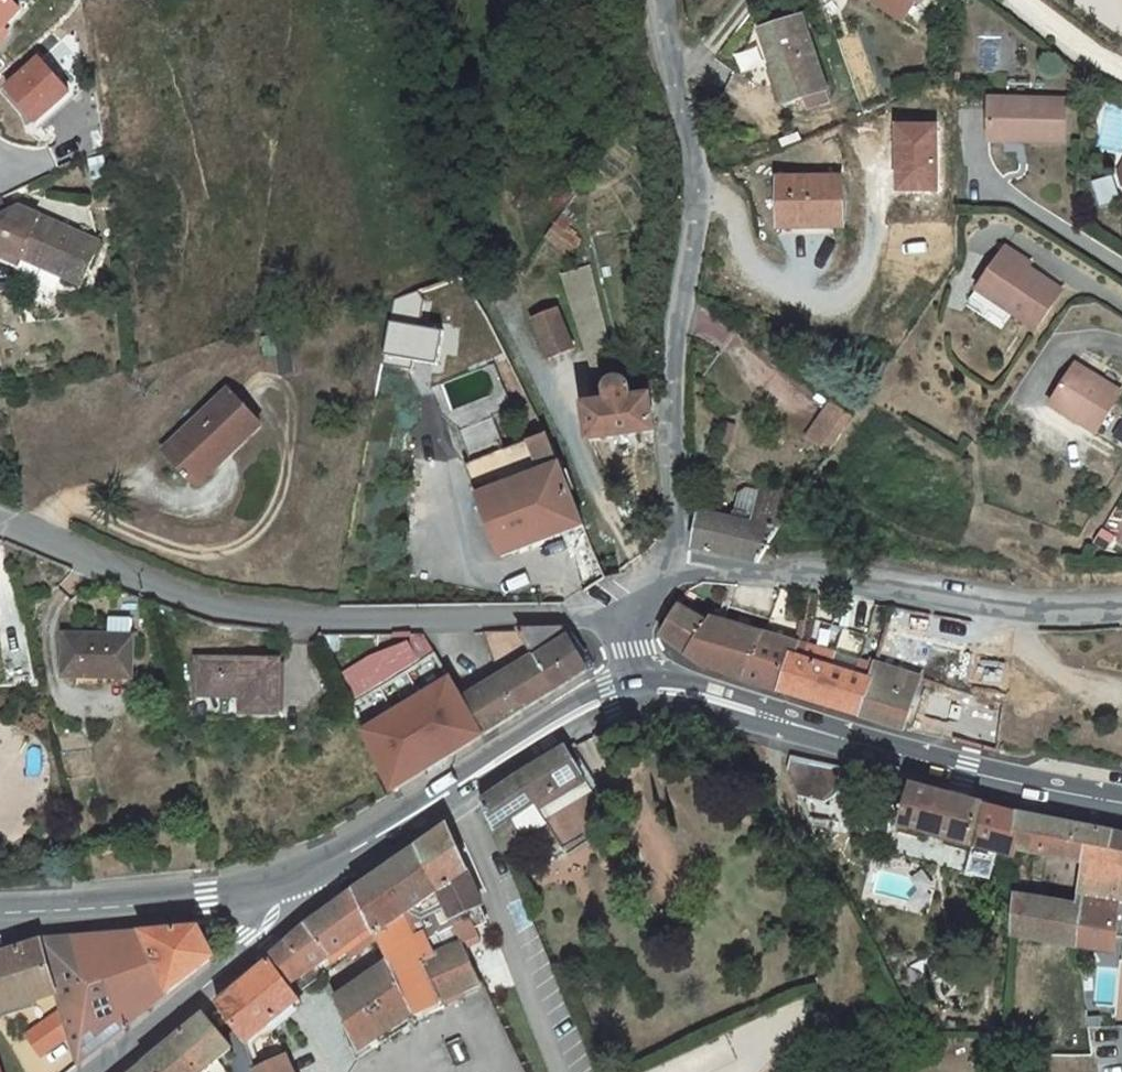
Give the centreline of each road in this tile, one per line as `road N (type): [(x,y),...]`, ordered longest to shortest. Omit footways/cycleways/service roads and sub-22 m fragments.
road 1 (residential): [(627,652),(570,616),(325,620),(82,558),(0,523)]
road 2 (unclassified): [(675,559),(668,406),(697,224),(696,161),(658,0)]
road 3 (secondary): [(445,795),(596,716),(637,704),(705,709),(902,756)]
road 4 (residential): [(675,559),(1037,607),(1121,606)]
road 5 (secondary): [(280,886),(0,913)]
road 6 (secondary): [(902,756),(712,691),(633,686)]
road 7 (tertiary): [(280,886),(261,937),(103,1071)]
road 8 (secondary): [(1121,805),(902,756)]
road 9 (secondary): [(633,686),(568,713),(445,795)]
road 10 (secondary): [(445,795),(280,886)]

